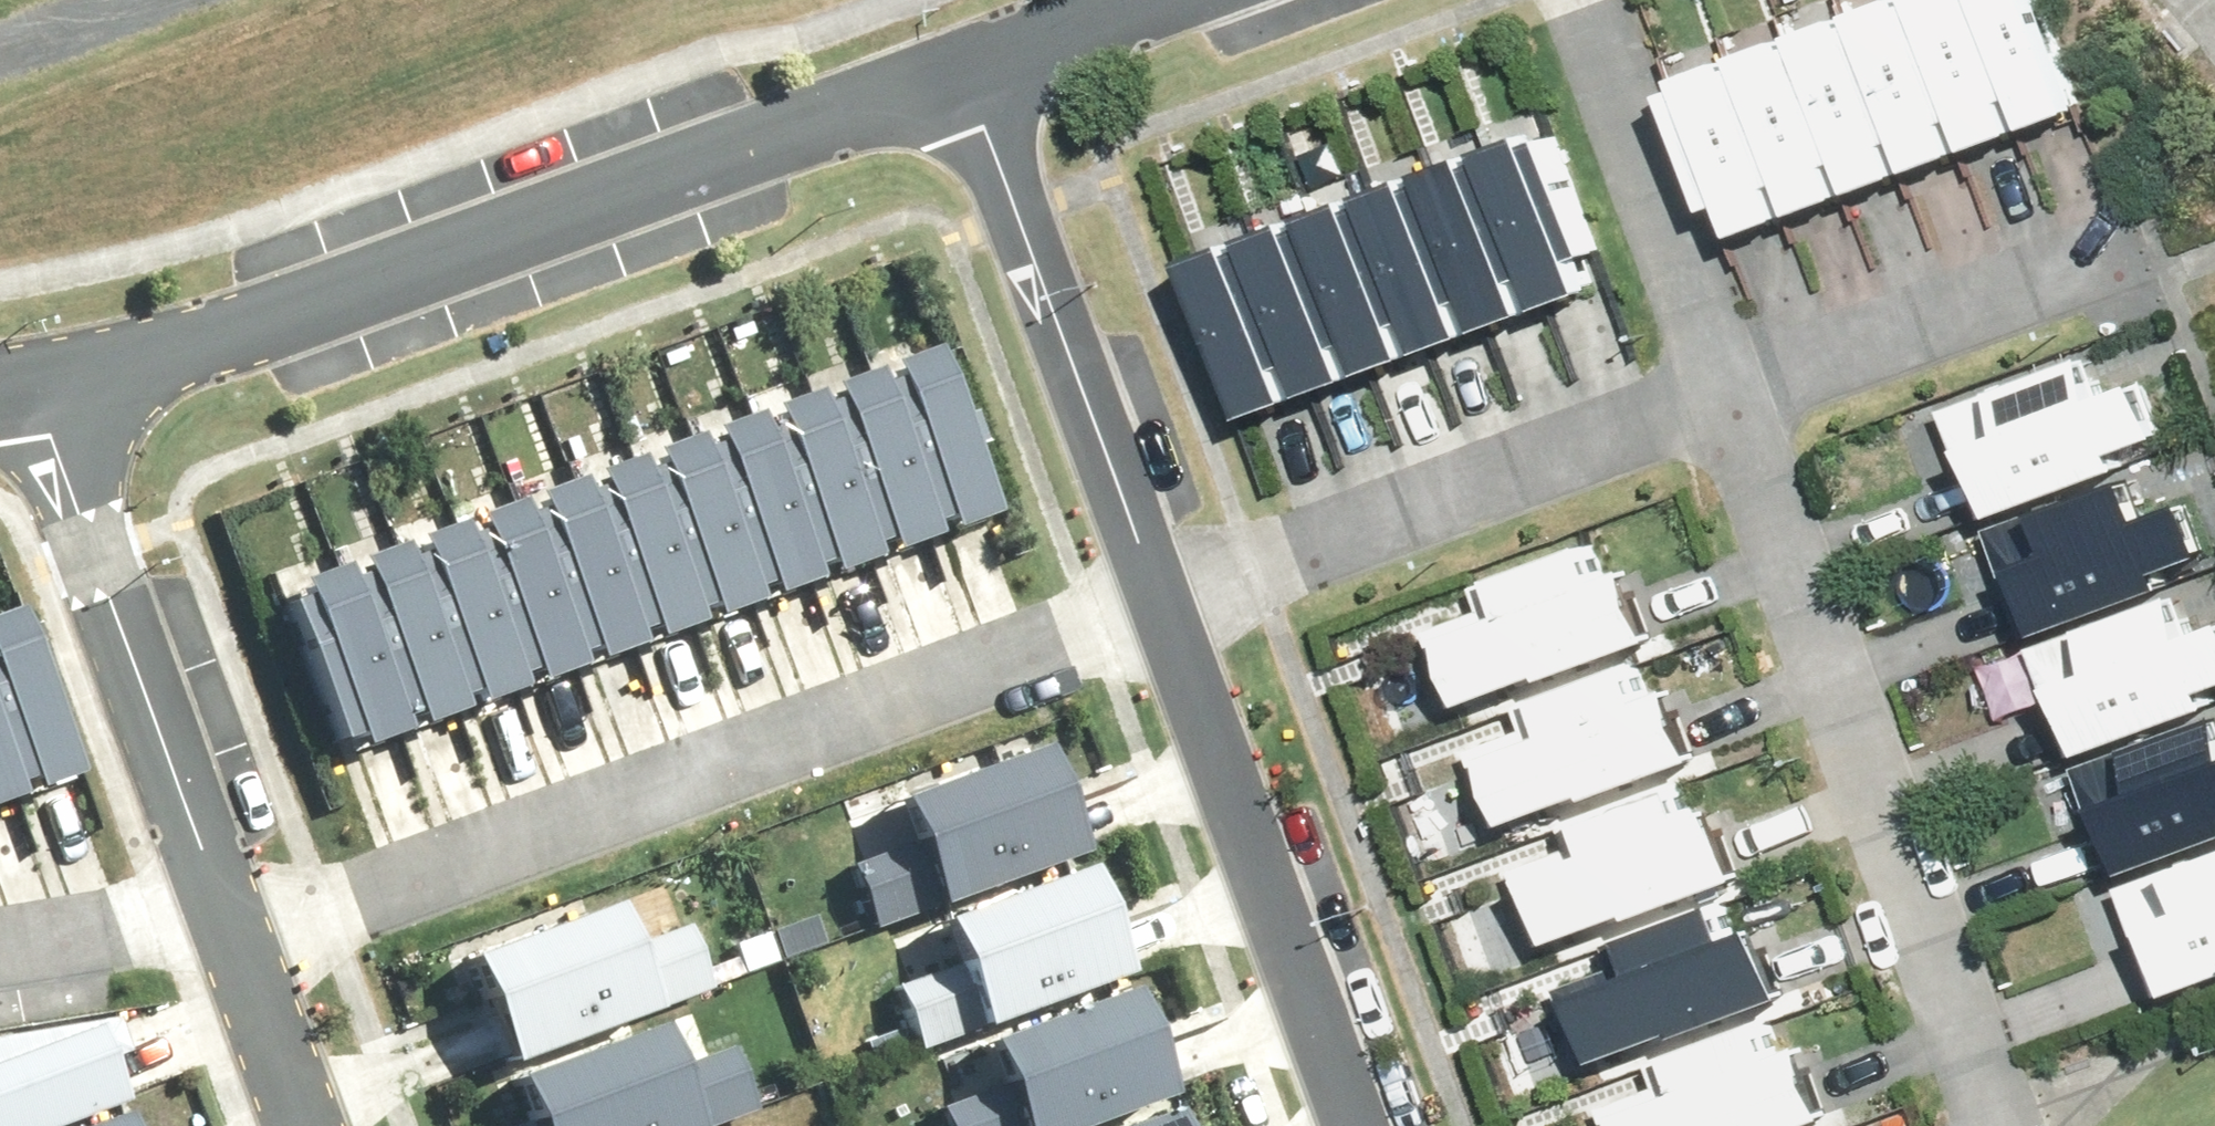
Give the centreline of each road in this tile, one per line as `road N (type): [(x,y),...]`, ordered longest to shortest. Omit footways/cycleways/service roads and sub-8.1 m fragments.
road 1 (residential): [(257,944),(1161,604)]
road 2 (residential): [(56,391),(163,368),(962,76)]
road 3 (residential): [(1720,397),(1986,1125)]
road 4 (residential): [(1161,604),(1720,397)]
road 5 (residential): [(1161,604),(962,76)]
road 6 (residential): [(1356,1125),(1161,604)]
road 7 (residential): [(244,909),(56,391)]
road 8 (residential): [(1720,397),(2150,238)]
road 9 (residential): [(1575,0),(1720,397)]
road 10 (residential): [(0,951),(244,909)]
road 11 (residential): [(962,76),(1165,0)]
road 12 (residential): [(323,1125),(257,944)]

